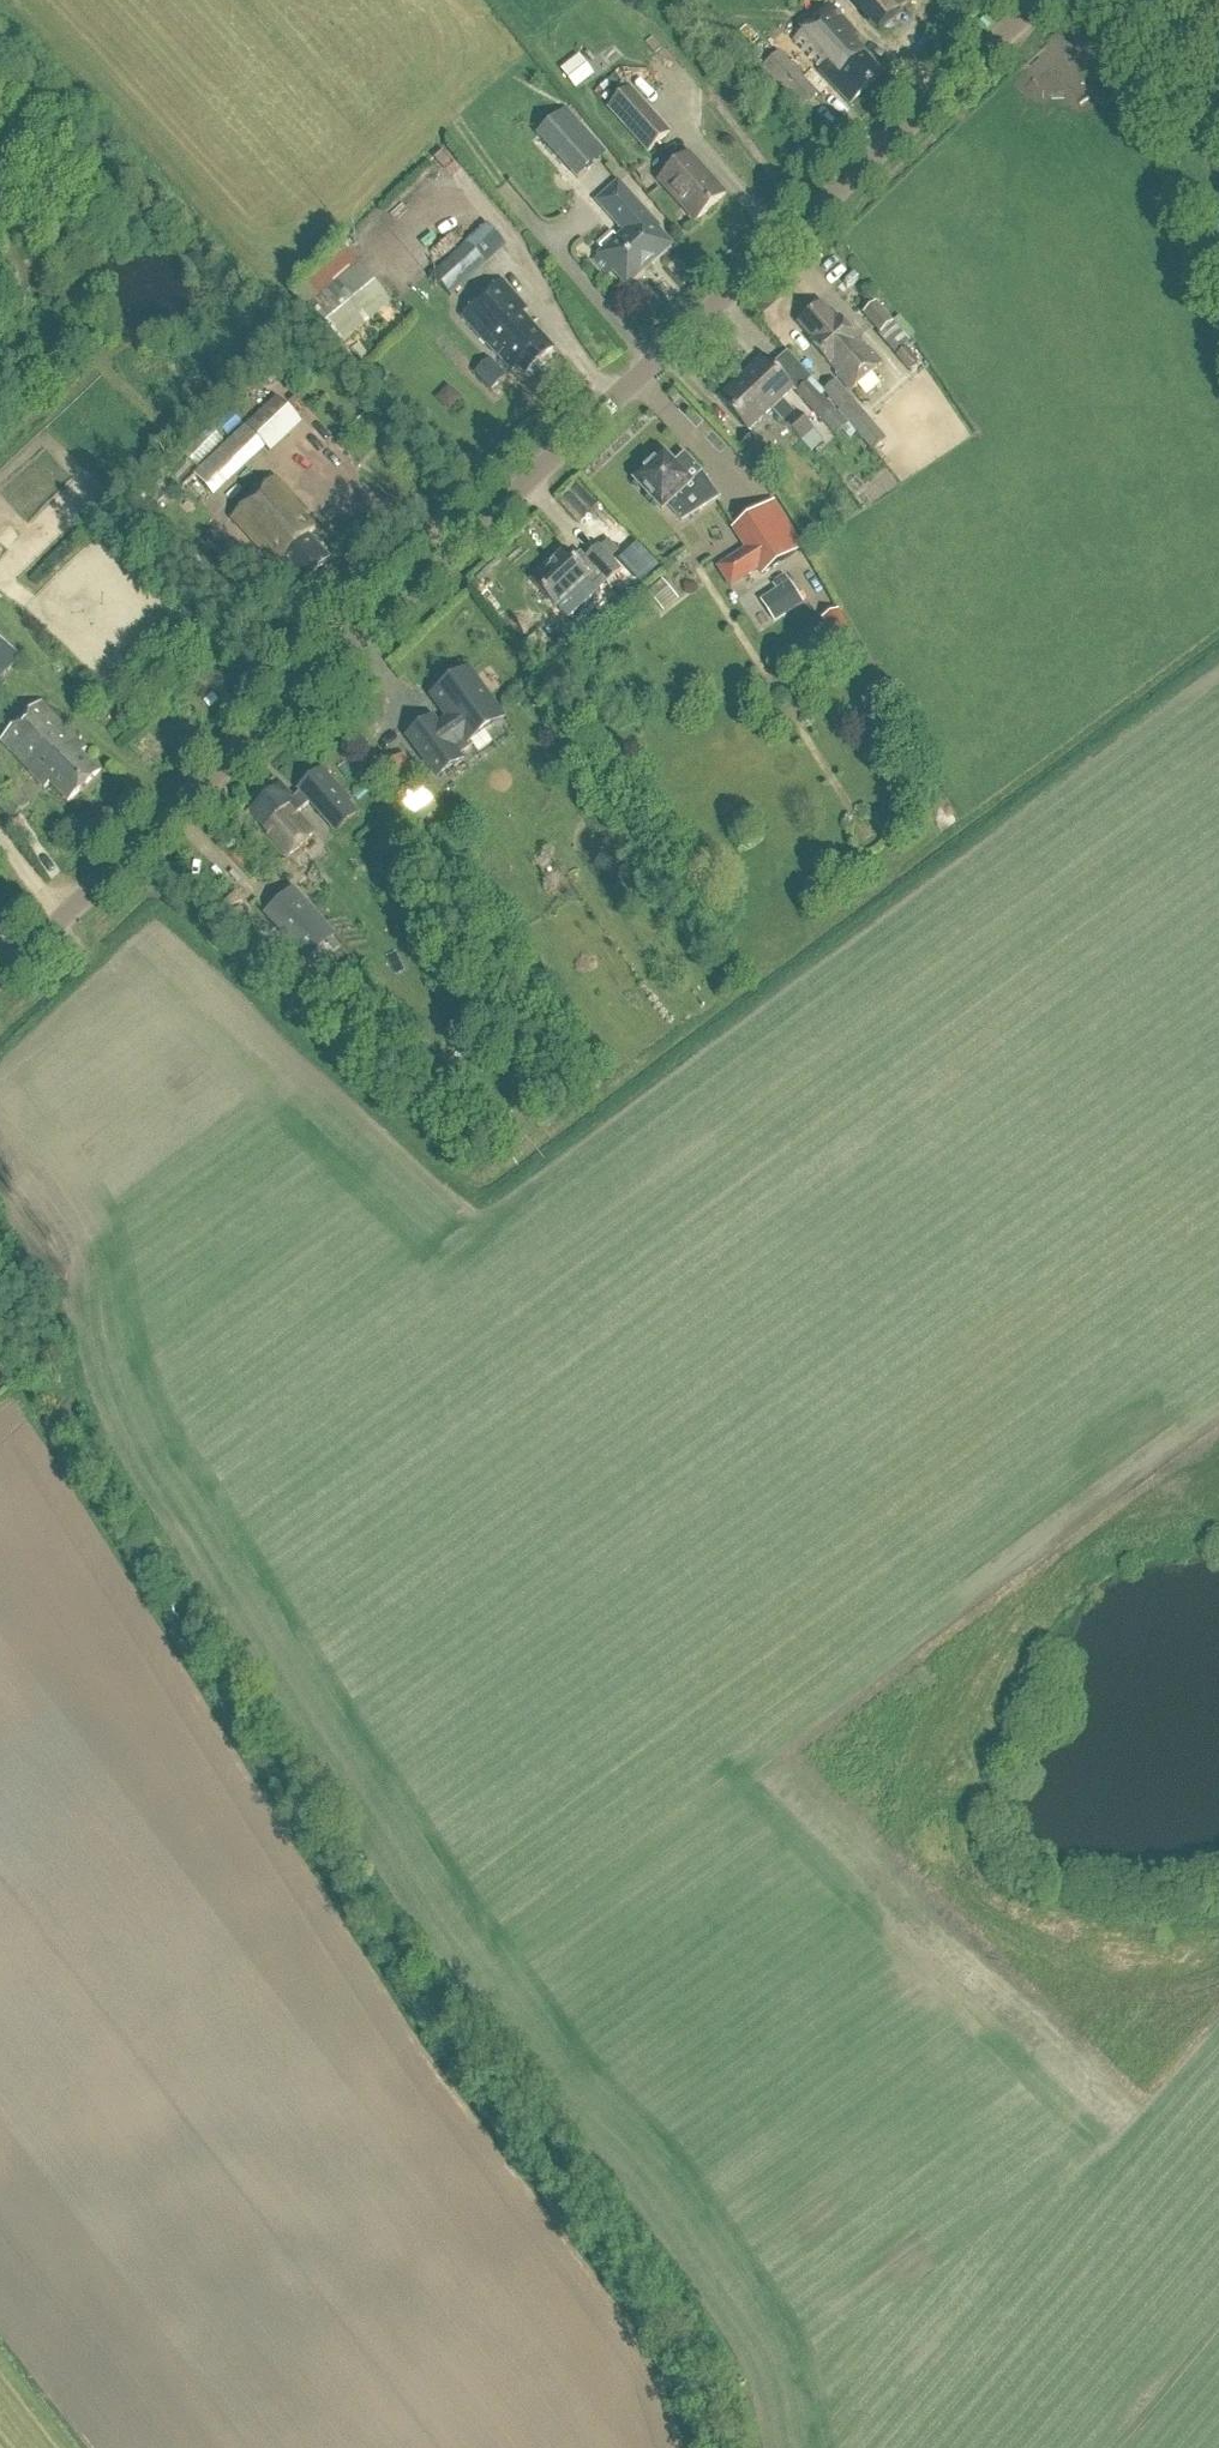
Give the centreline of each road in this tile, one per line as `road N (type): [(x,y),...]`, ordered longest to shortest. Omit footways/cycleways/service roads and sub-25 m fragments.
road 1 (tertiary): [(0,974),(1044,0)]

